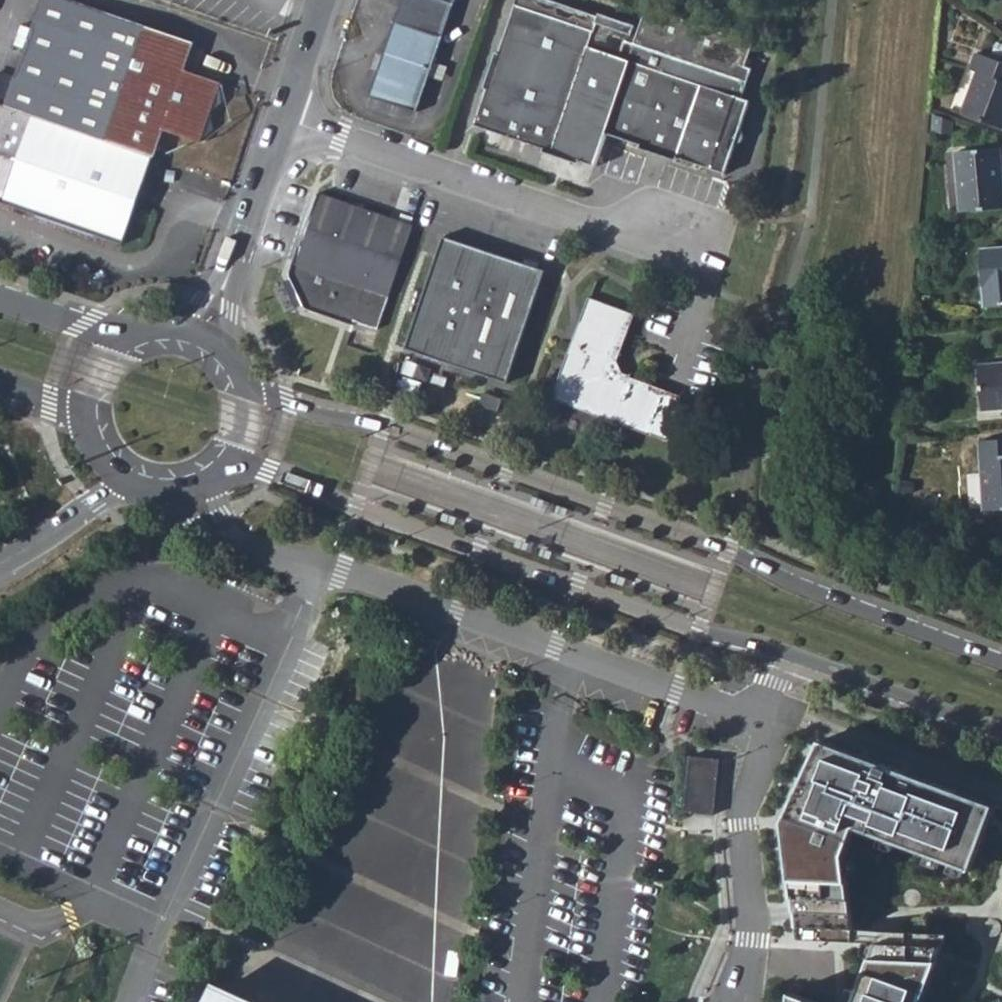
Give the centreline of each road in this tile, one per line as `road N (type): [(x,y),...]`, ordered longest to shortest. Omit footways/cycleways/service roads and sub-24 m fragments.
road 1 (tertiary): [(223,458),(294,473),(355,506),(698,630),(809,655),(1001,728)]
road 2 (tertiary): [(1001,661),(791,582),(727,547),(383,424),(311,414),(241,388)]
road 3 (residential): [(731,1001),(747,928),(742,825),(762,758),(761,713)]
road 4 (residential): [(235,252),(319,0)]
road 5 (trunk): [(0,564),(134,472)]
road 6 (tertiary): [(128,343),(0,298)]
road 7 (residential): [(238,378),(235,252)]

